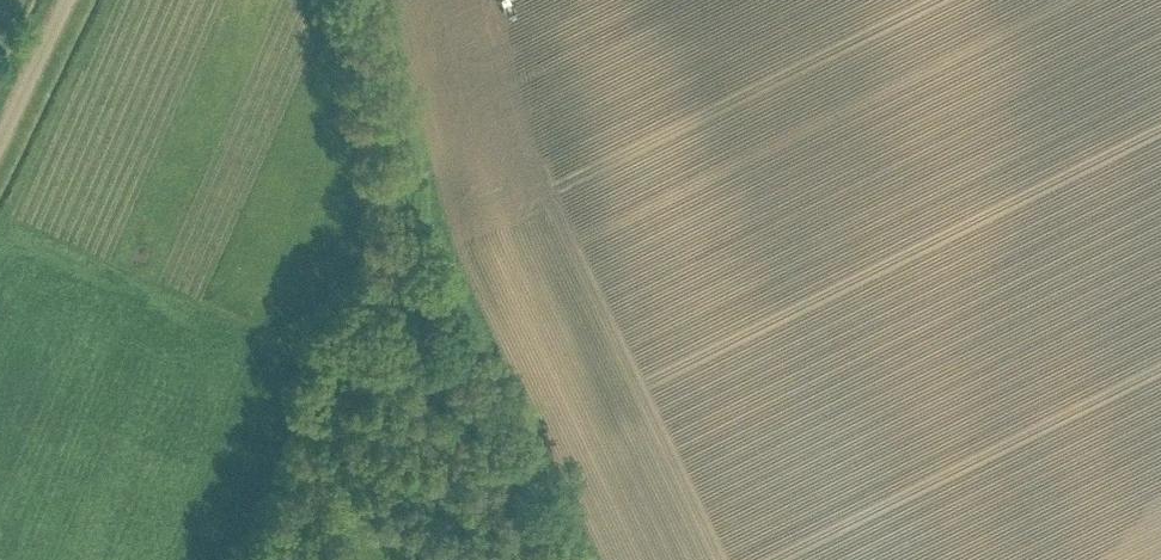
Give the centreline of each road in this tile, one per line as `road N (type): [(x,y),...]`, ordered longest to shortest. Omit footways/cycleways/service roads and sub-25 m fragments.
road 1 (unclassified): [(0,146),(69,0)]

